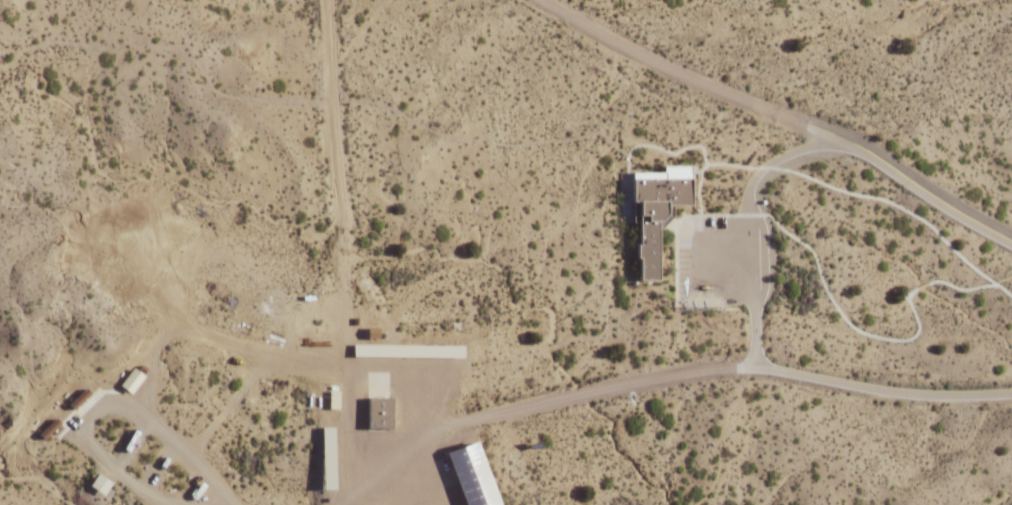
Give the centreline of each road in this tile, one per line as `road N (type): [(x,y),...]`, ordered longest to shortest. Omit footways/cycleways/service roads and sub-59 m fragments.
road 1 (residential): [(1011,393),(896,393),(757,364)]
road 2 (residential): [(1011,241),(836,136)]

